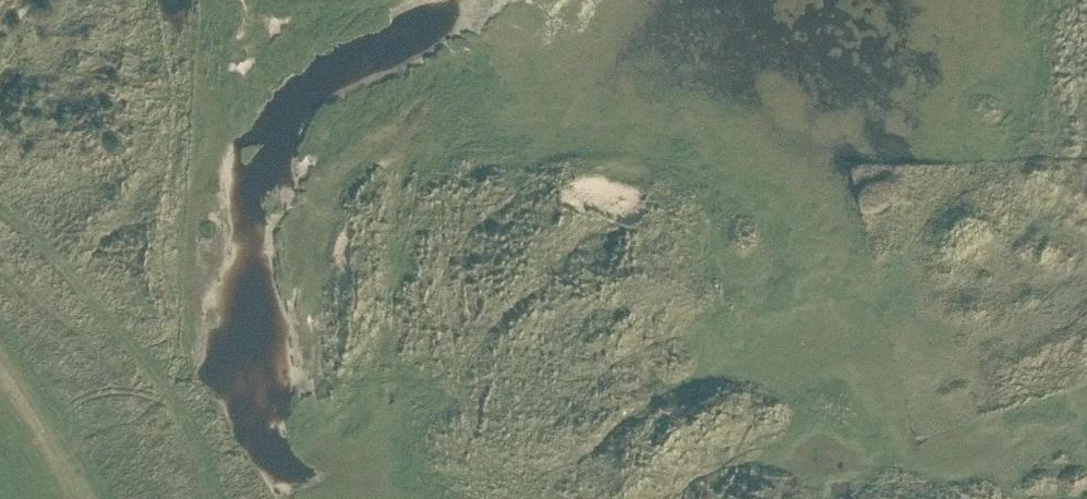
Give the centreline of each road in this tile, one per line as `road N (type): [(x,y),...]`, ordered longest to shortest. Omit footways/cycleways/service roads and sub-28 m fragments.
road 1 (track): [(0,371),(73,498)]

